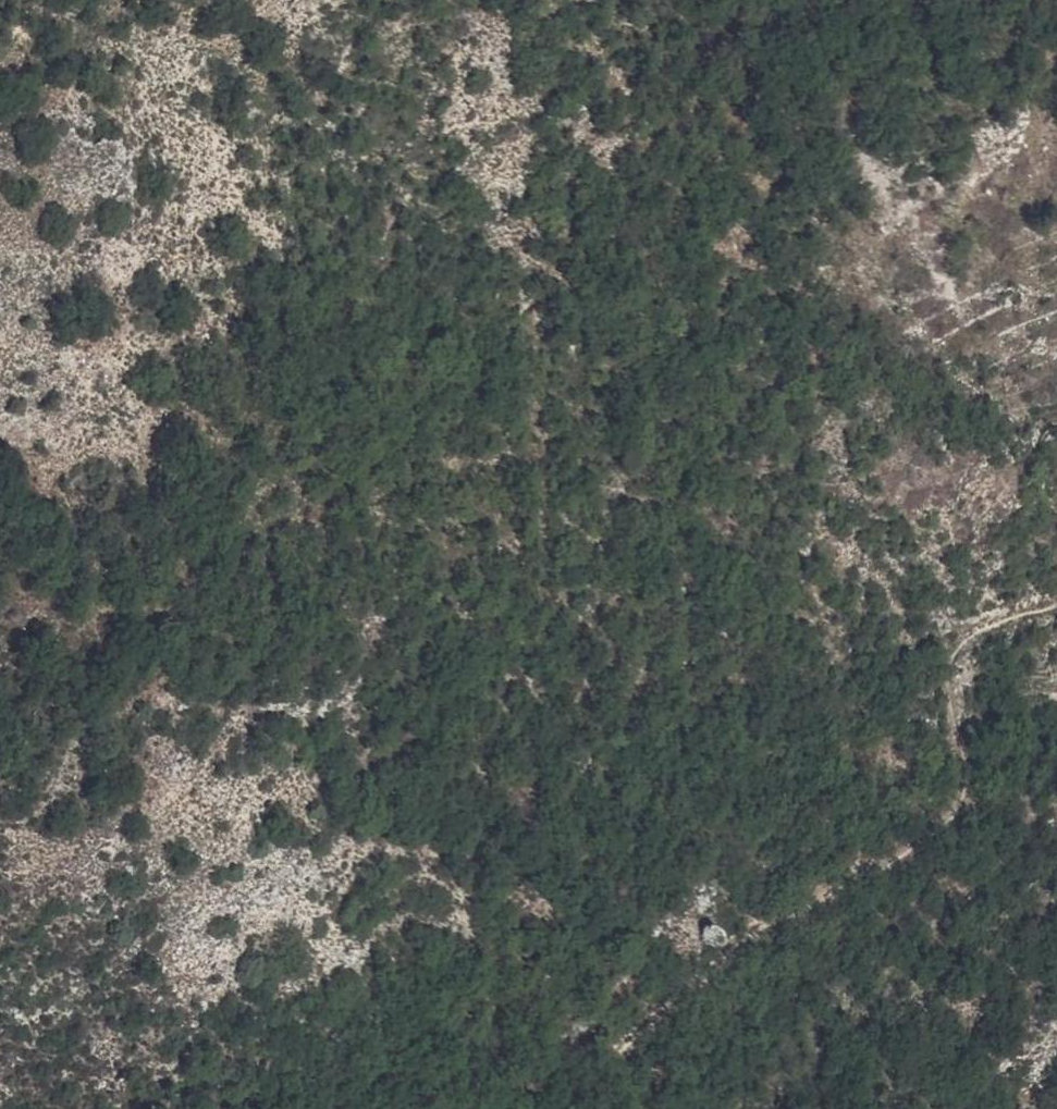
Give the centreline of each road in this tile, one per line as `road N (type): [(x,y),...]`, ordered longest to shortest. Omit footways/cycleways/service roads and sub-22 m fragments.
road 1 (track): [(574,1108),(607,1065),(766,927),(874,871),(964,798),(949,686)]
road 2 (track): [(1056,605),(963,644),(949,686)]

